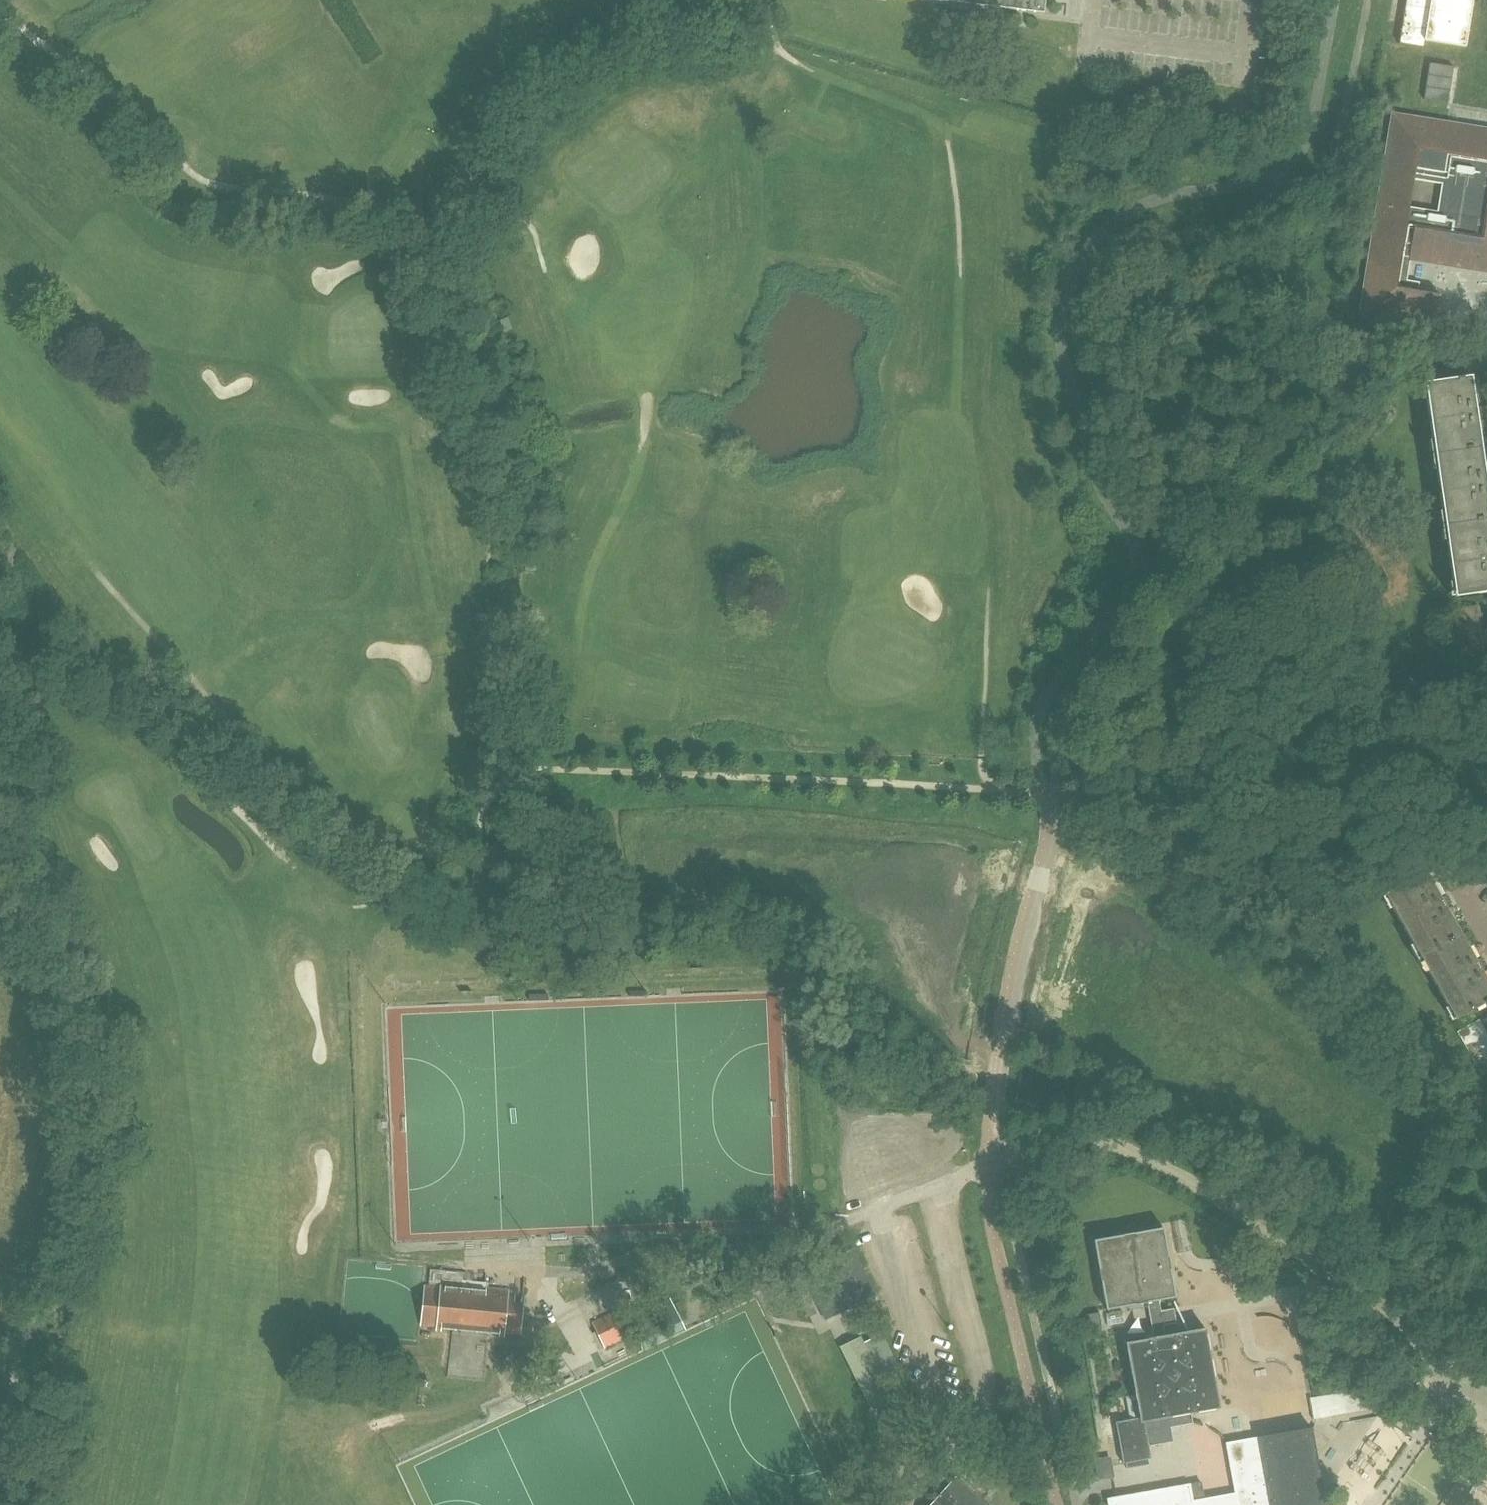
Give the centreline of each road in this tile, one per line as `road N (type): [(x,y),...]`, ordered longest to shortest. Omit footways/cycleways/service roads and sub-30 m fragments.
road 1 (track): [(222,776),(357,942),(376,1251),(475,1265)]
road 2 (unclassified): [(1486,1369),(1110,1142),(1057,1140),(988,1167)]

